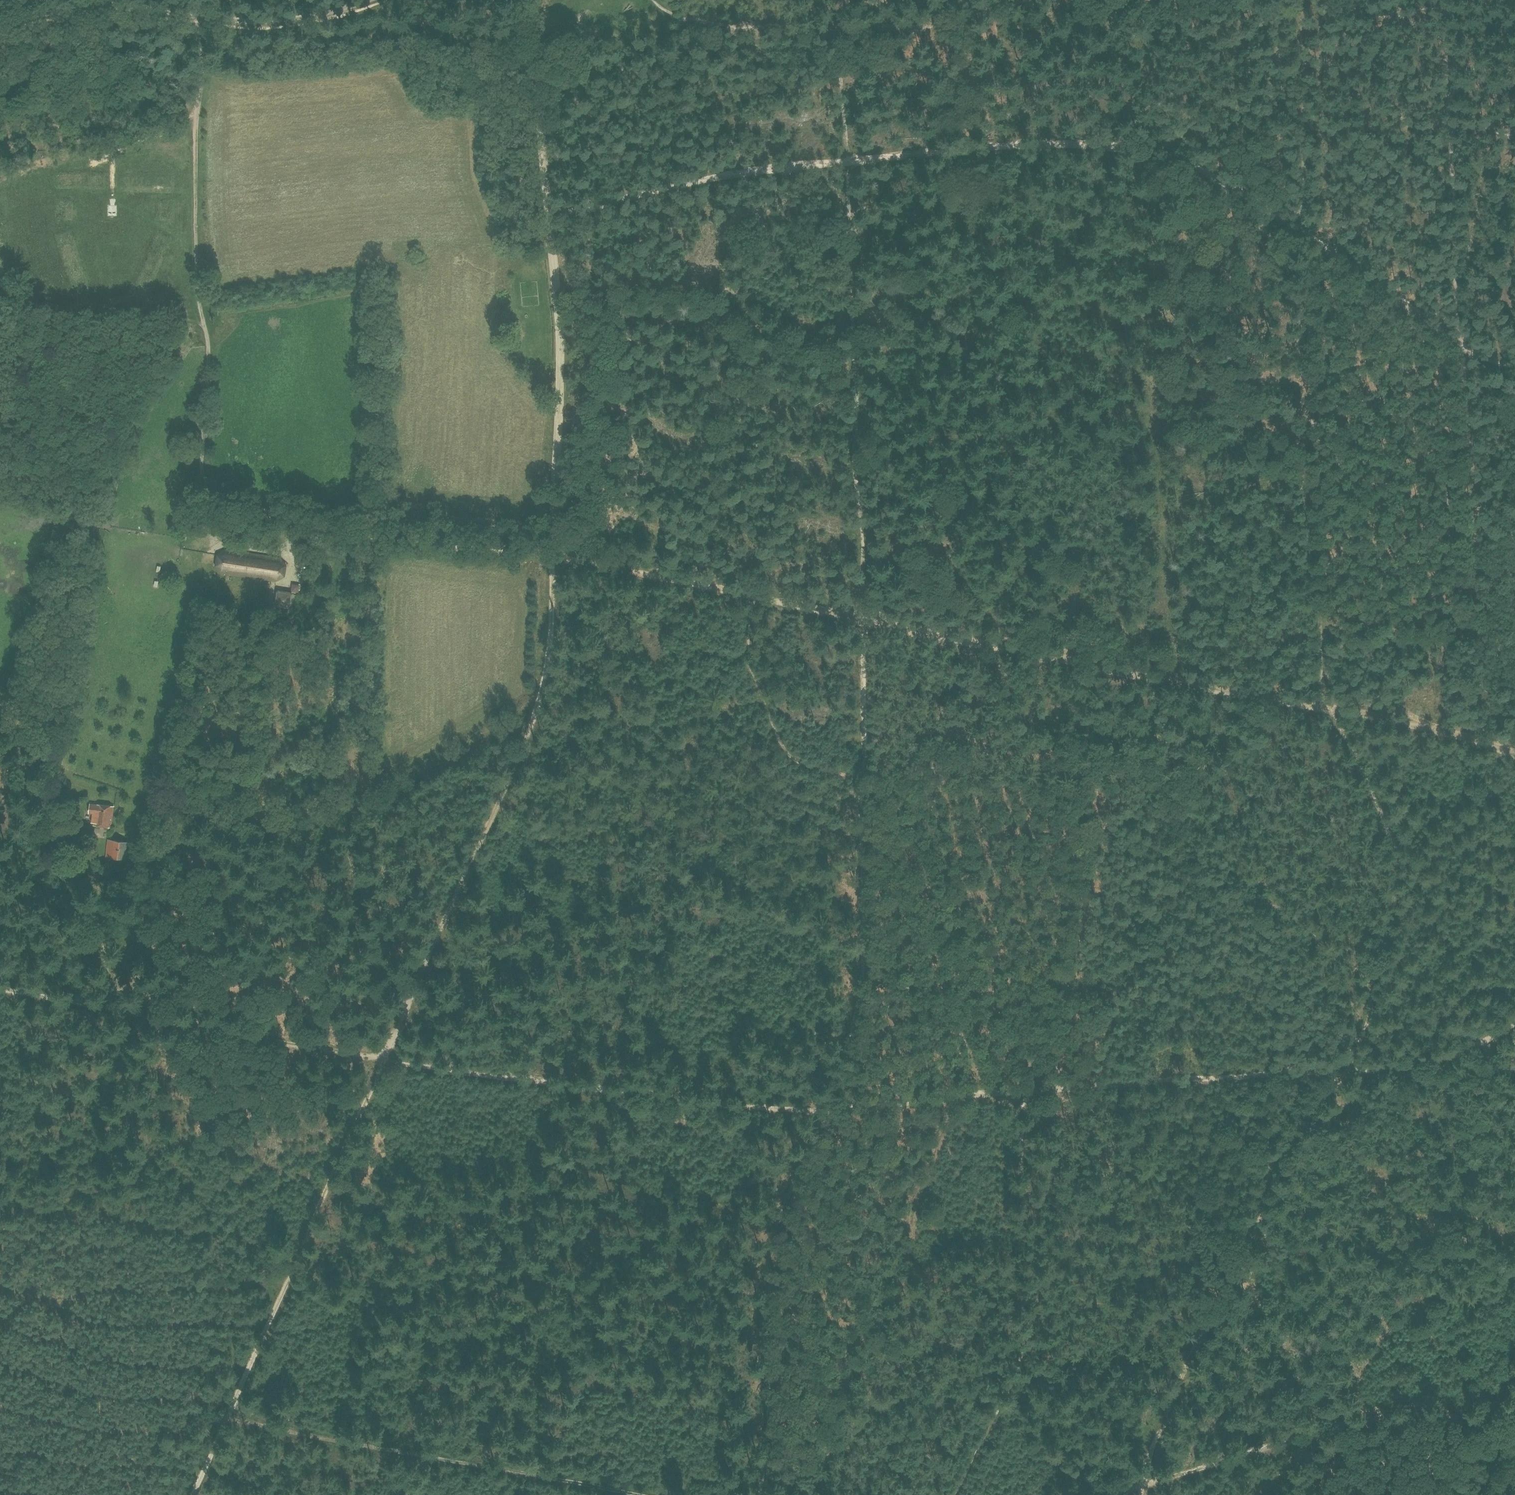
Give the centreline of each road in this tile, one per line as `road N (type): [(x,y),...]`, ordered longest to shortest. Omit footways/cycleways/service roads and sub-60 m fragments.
road 1 (track): [(555,534),(548,700),(197,1494)]
road 2 (track): [(336,1052),(826,1112),(1021,1092)]
road 3 (track): [(759,597),(553,554),(400,543),(229,514),(215,524),(210,559),(216,560)]
road 4 (track): [(859,619),(1332,711)]
road 5 (track): [(0,992),(336,1052)]
road 6 (track): [(0,716),(26,740),(63,823),(90,855),(108,963),(138,1016)]
road 7 (track): [(551,224),(561,372),(555,534)]
road 8 (track): [(839,159),(696,180),(551,224)]
road 9 (track): [(1078,1086),(1348,1071)]
road 10 (track): [(531,0),(551,224)]
road 11 (track): [(0,21),(101,7),(198,15)]
road 12 (track): [(1332,711),(1433,726),(1514,754)]
road 13 (track): [(198,15),(265,23),(368,0)]

